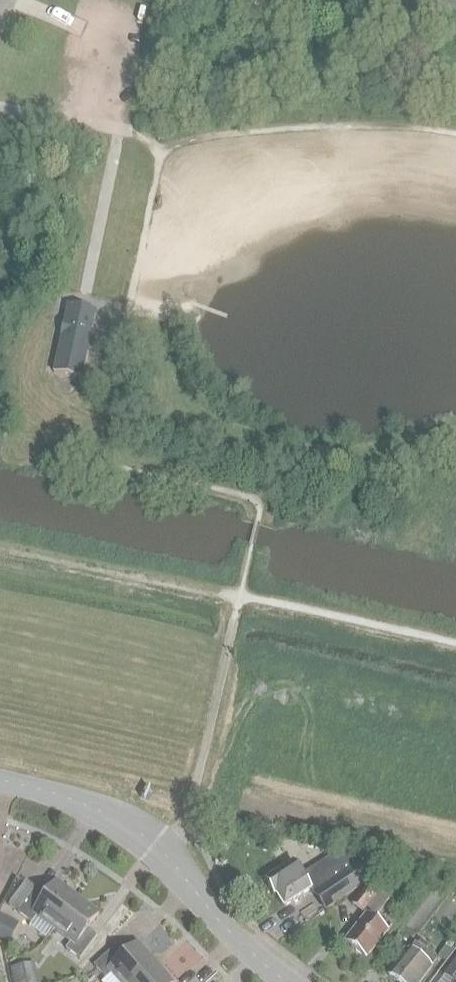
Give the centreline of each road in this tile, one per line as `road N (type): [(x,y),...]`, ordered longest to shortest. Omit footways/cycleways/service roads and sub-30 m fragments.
road 1 (tertiary): [(285,981),(222,924),(164,853),(122,822),(0,777)]

